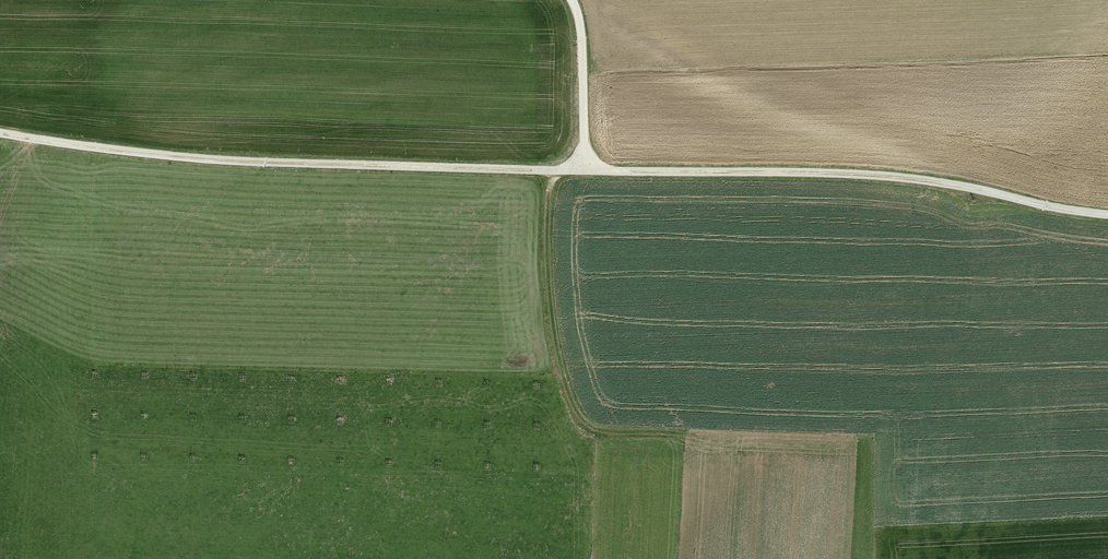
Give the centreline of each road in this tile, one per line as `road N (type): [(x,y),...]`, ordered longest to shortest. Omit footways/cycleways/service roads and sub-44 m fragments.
road 1 (track): [(0,133),(224,161),(802,173),(1107,212)]
road 2 (track): [(578,429),(542,296),(554,171)]
road 3 (track): [(571,0),(582,41),(586,171)]

